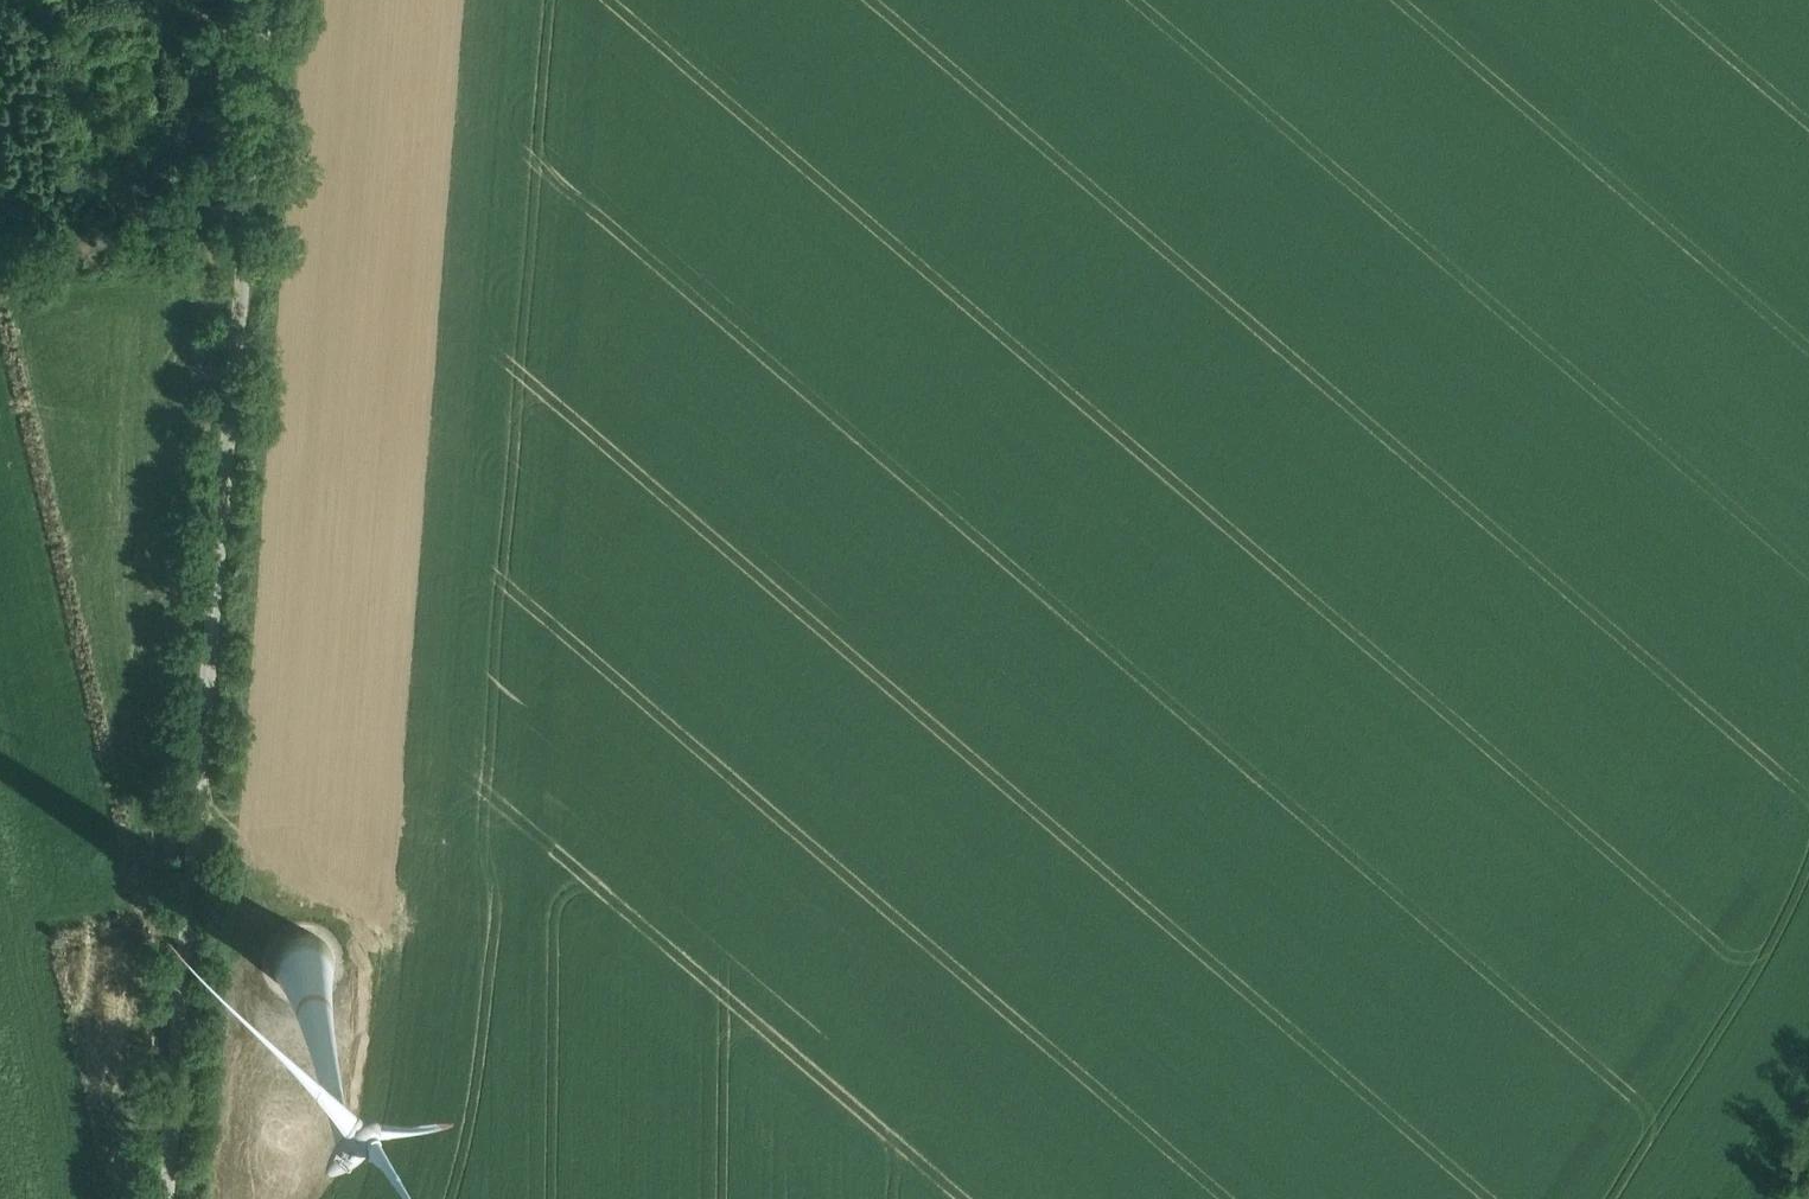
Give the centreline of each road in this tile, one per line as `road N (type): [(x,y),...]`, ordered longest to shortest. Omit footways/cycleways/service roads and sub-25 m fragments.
road 1 (unclassified): [(168,1198),(267,0)]

